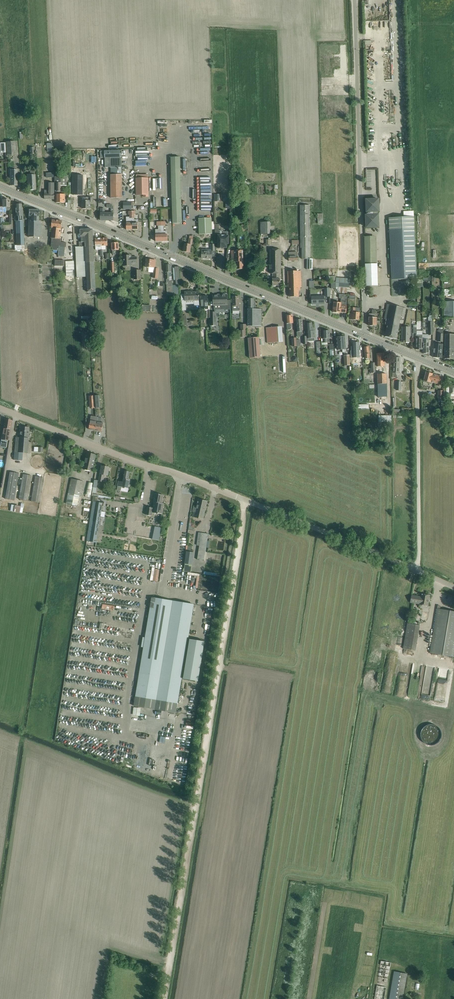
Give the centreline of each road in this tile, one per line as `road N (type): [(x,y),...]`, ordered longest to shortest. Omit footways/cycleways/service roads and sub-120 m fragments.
road 1 (track): [(163,998),(245,500)]
road 2 (tertiary): [(364,336),(0,187)]
road 3 (unclassified): [(364,336),(355,0)]
road 4 (residential): [(245,500),(0,408)]
road 5 (unclassified): [(453,587),(245,500)]
road 6 (track): [(415,570),(418,420)]

